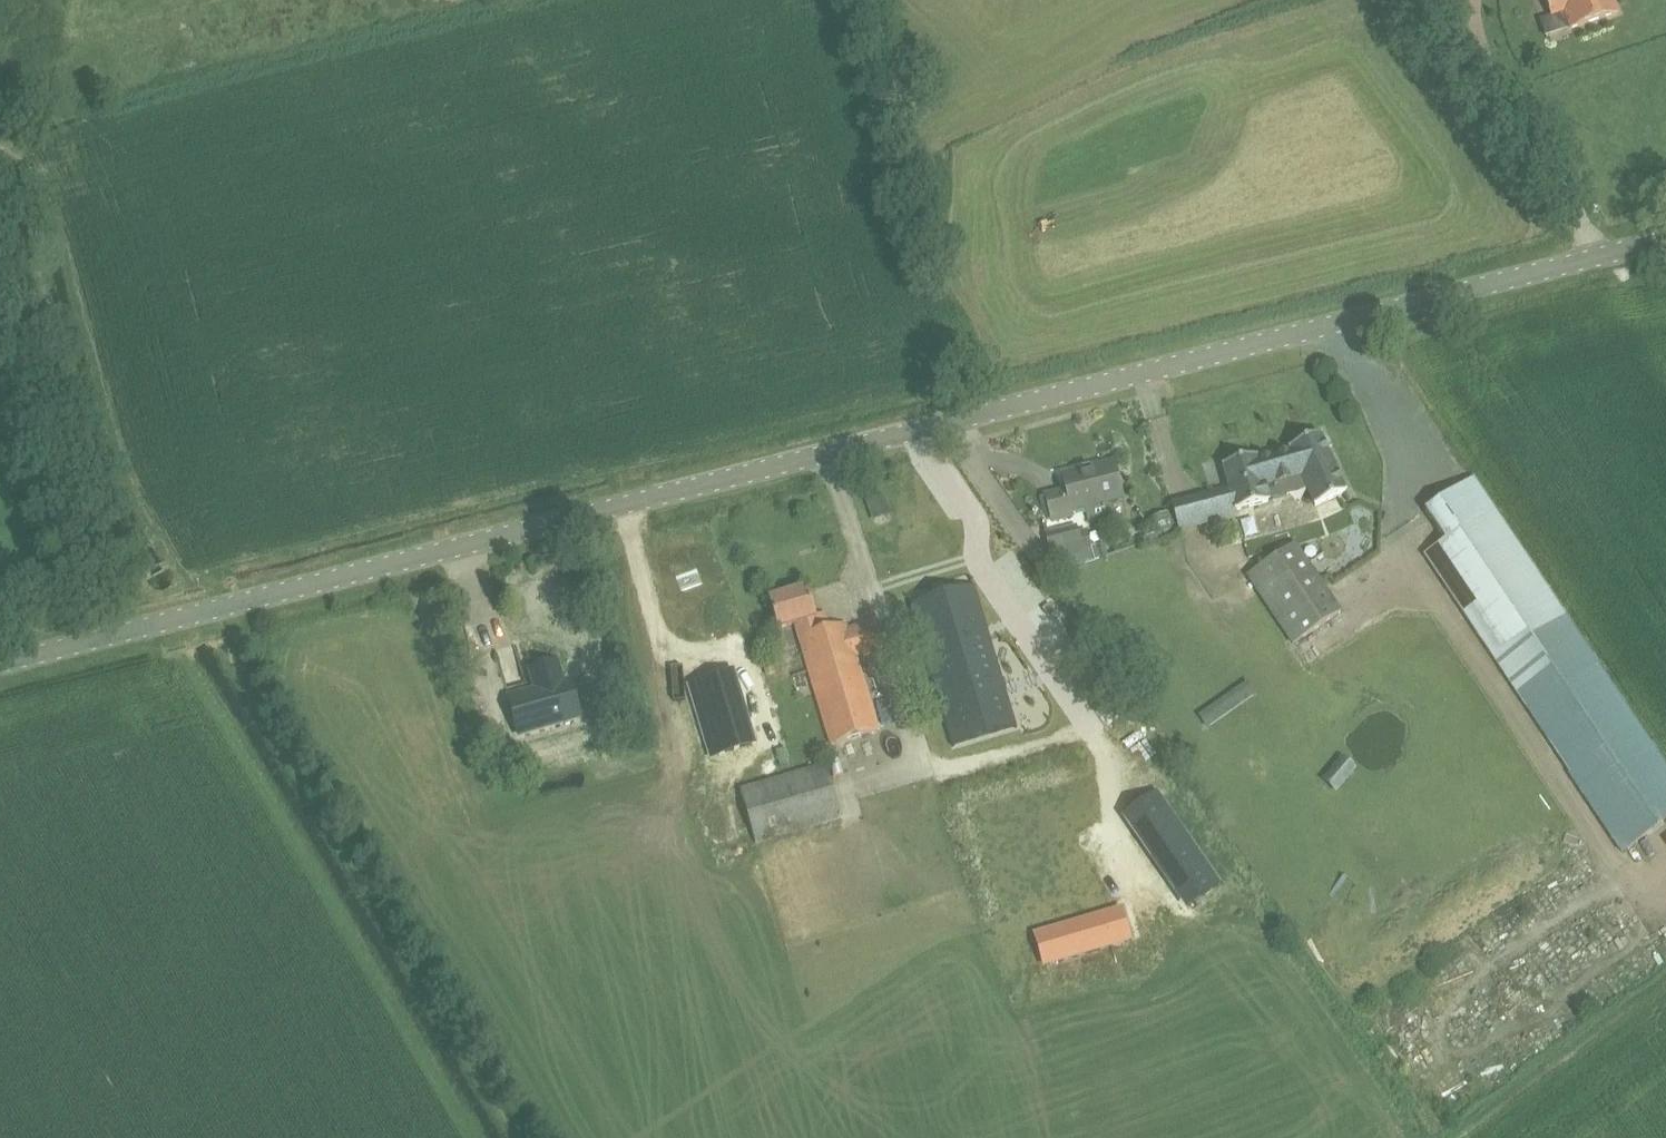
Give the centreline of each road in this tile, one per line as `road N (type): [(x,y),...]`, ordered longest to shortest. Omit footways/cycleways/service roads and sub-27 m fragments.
road 1 (tertiary): [(0,668),(1665,242)]

